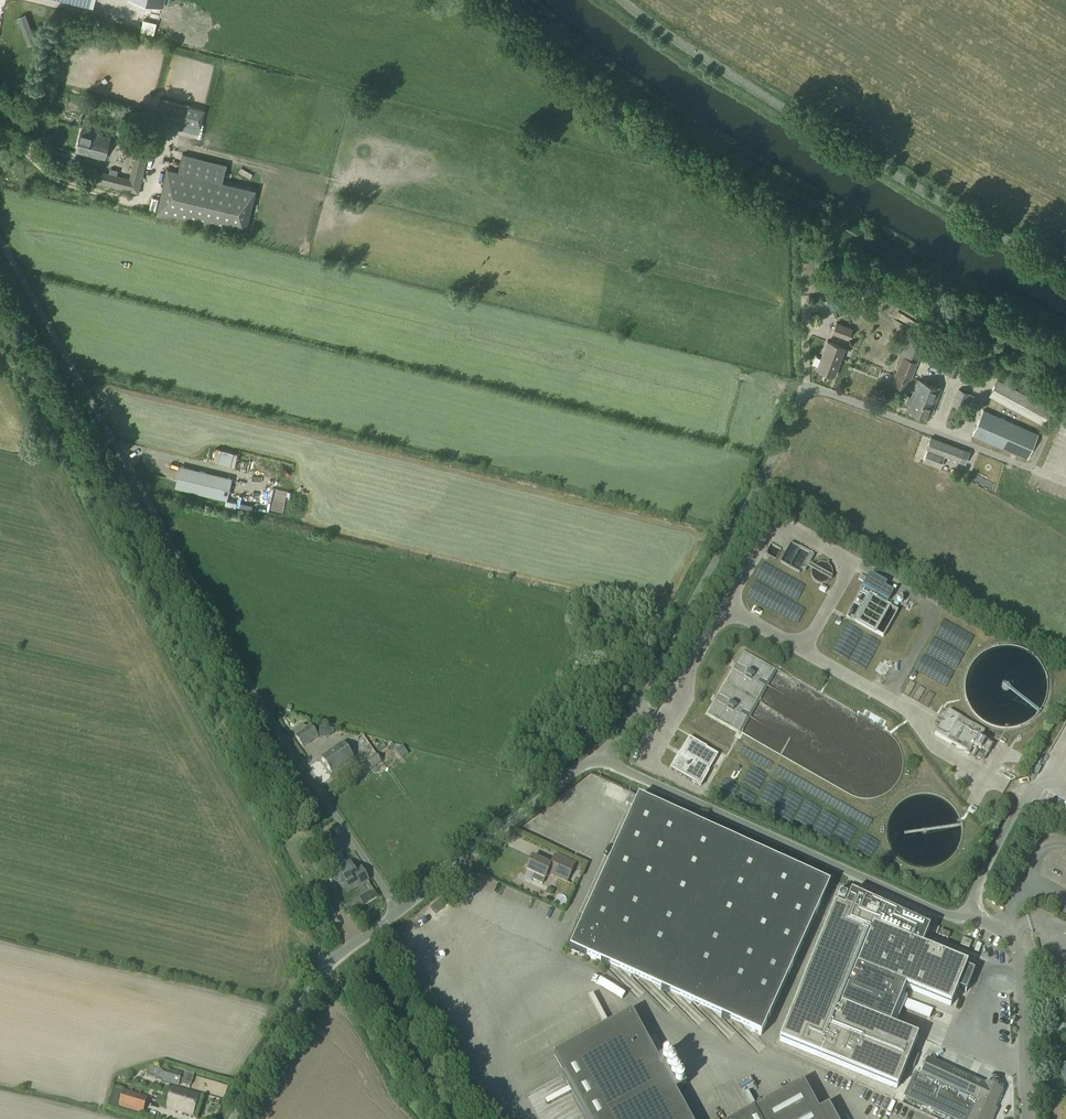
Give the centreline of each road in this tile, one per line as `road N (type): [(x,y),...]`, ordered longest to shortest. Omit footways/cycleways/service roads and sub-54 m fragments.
road 1 (unclassified): [(400,909),(258,700),(0,242)]
road 2 (unclassified): [(604,762),(811,391),(1027,467)]
road 3 (unclassified): [(1026,1118),(1009,931),(941,914),(604,762)]
road 4 (unclassified): [(240,1118),(322,974),(400,909)]
road 5 (unclassified): [(400,909),(577,768),(604,762)]

